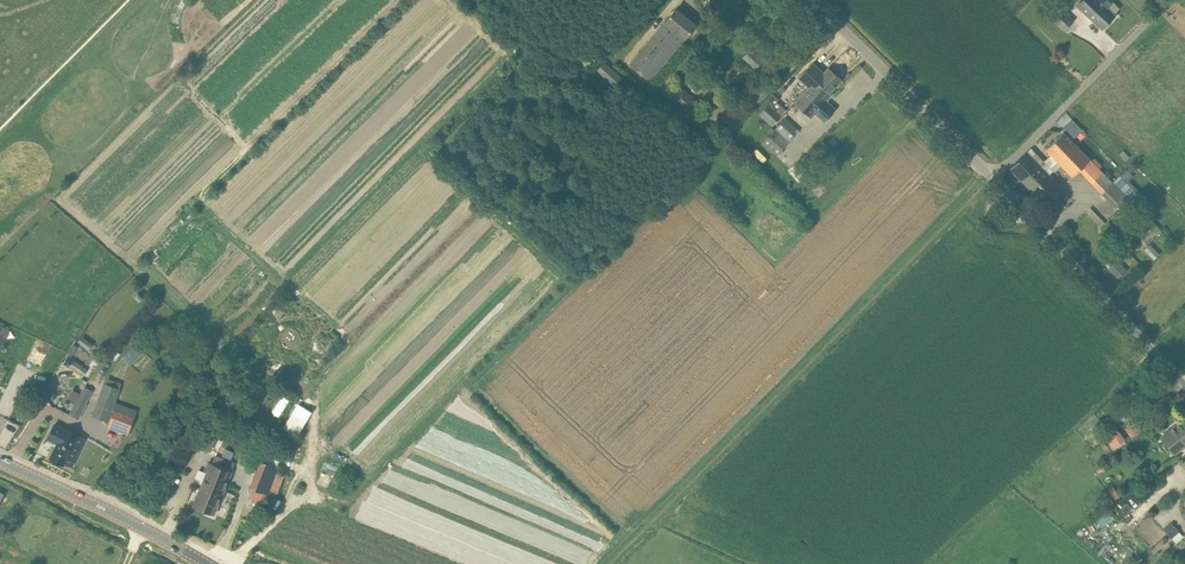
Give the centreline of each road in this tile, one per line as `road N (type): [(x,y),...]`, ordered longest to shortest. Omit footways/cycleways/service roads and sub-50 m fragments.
road 1 (unclassified): [(966,151),(1184,384)]
road 2 (secondary): [(208,563),(0,460)]
road 3 (unclassified): [(966,151),(812,0)]

